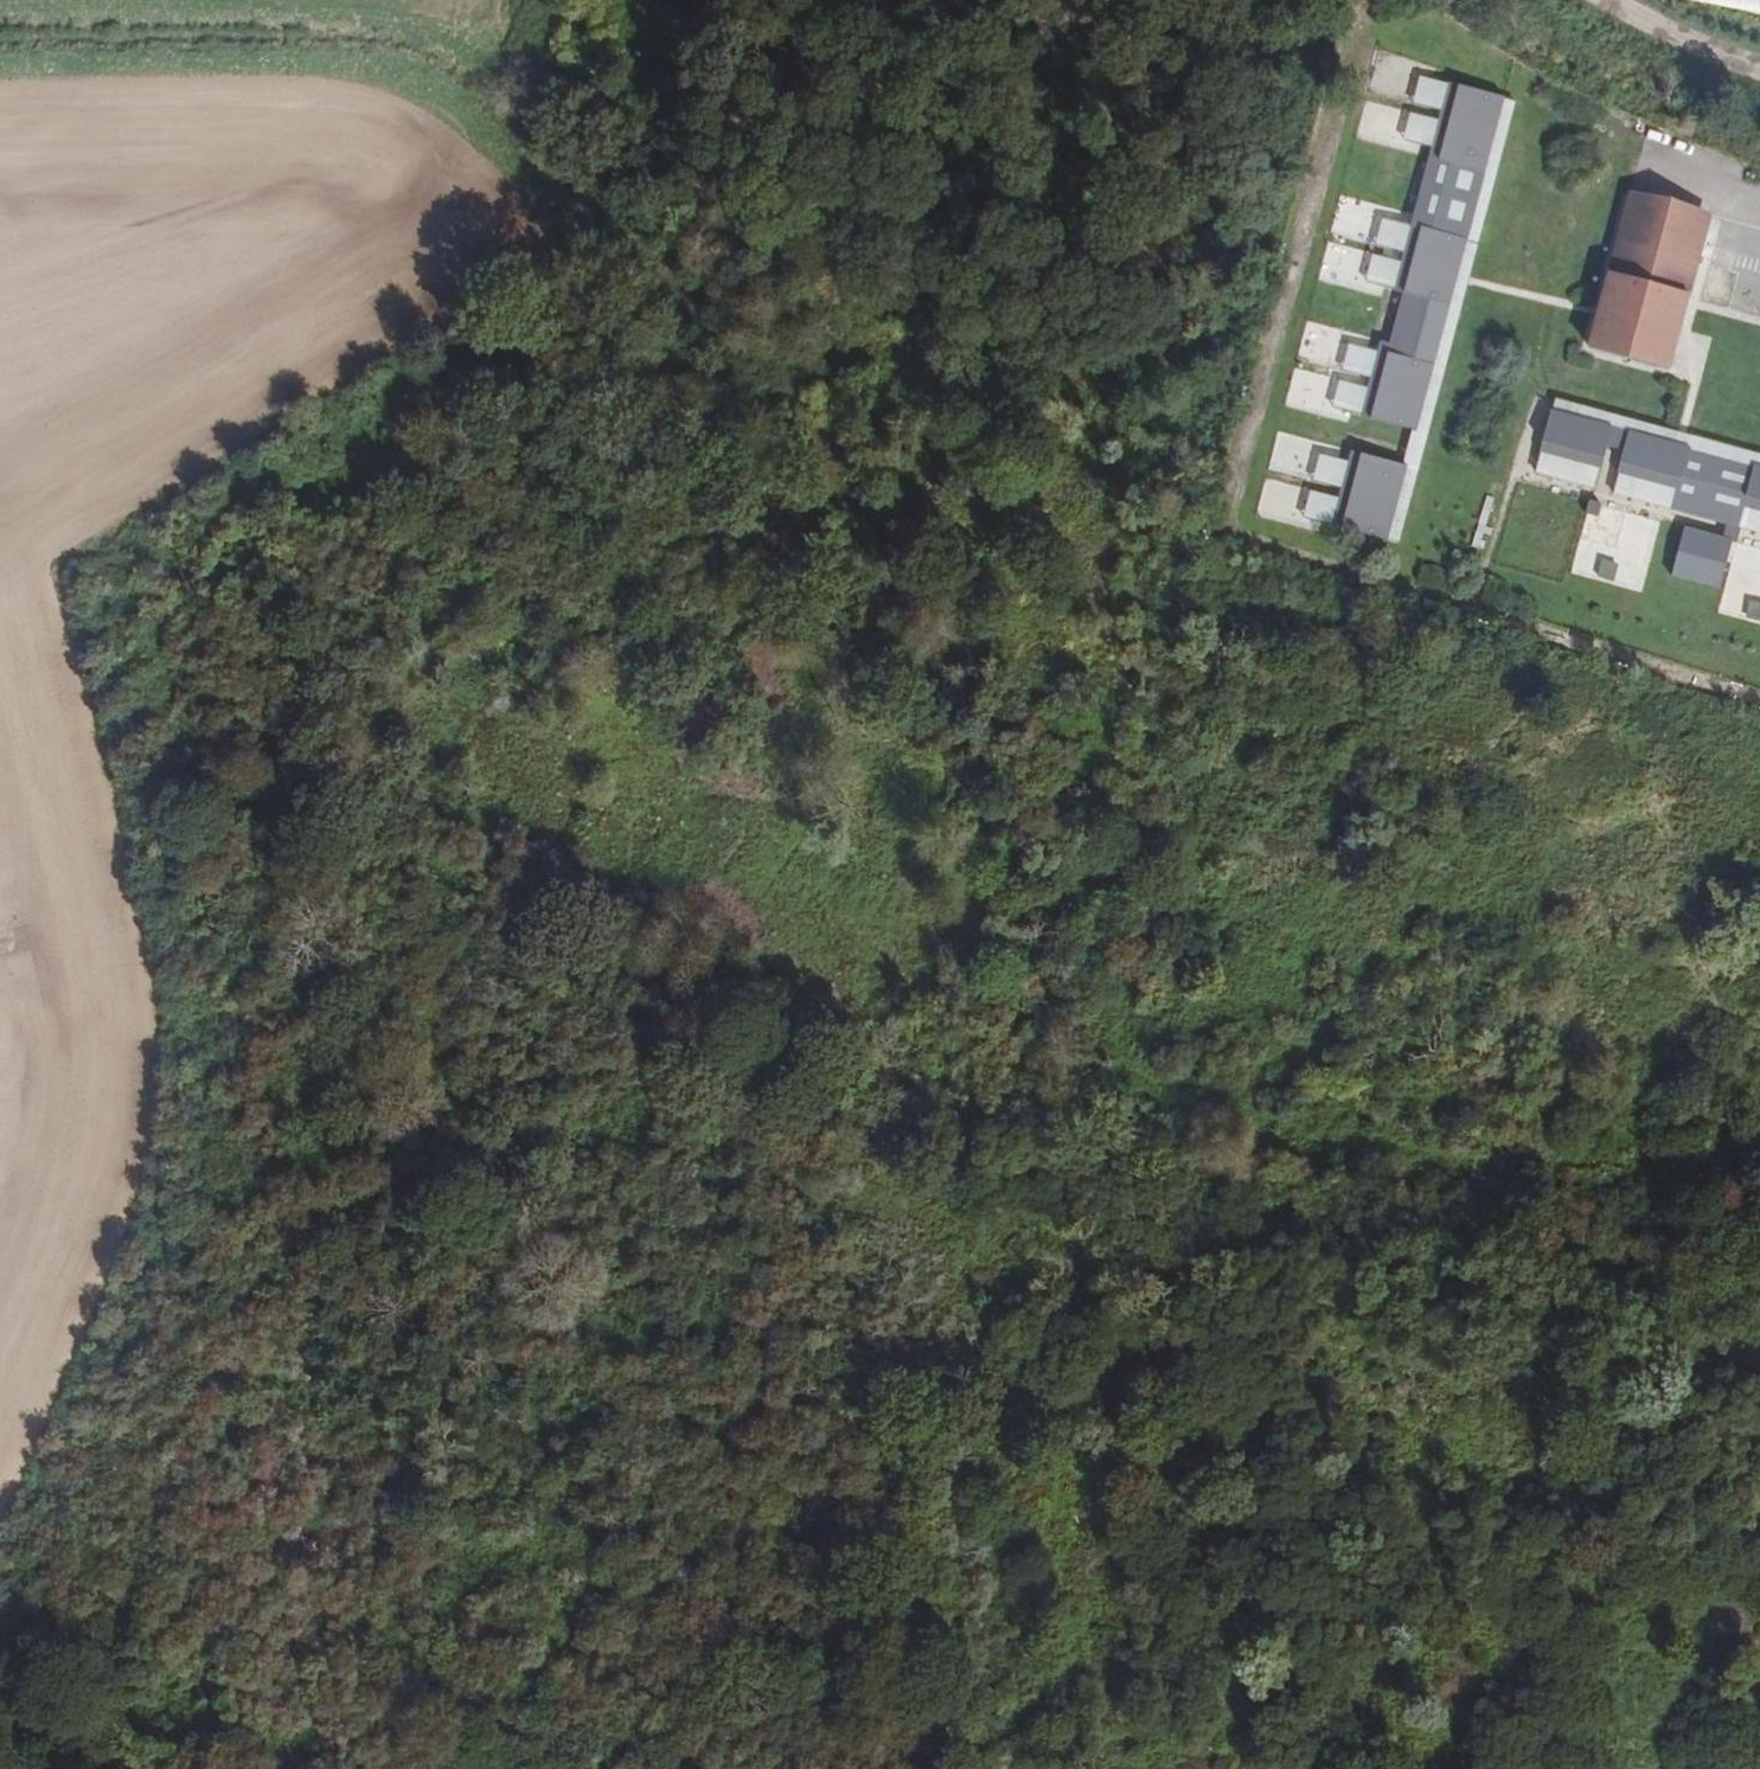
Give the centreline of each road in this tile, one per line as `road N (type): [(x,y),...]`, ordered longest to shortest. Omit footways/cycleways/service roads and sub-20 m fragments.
road 1 (track): [(1759,63),(1609,0)]

